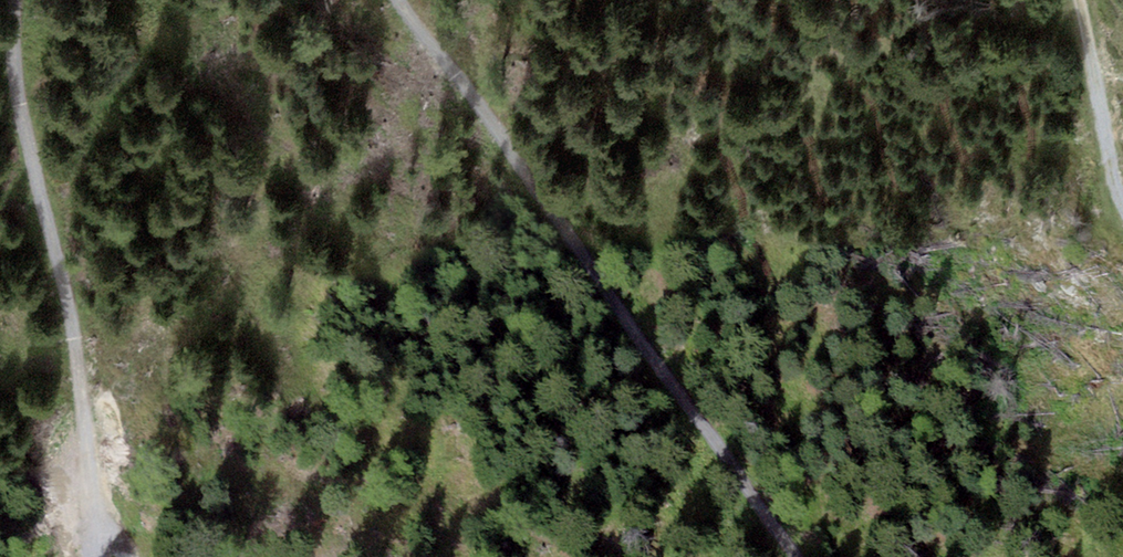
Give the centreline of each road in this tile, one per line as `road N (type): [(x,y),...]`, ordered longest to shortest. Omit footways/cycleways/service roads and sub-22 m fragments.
road 1 (track): [(404,0),(802,556)]
road 2 (track): [(99,529),(79,362),(19,103),(11,0)]
road 3 (track): [(1122,227),(1113,212),(1081,0)]

